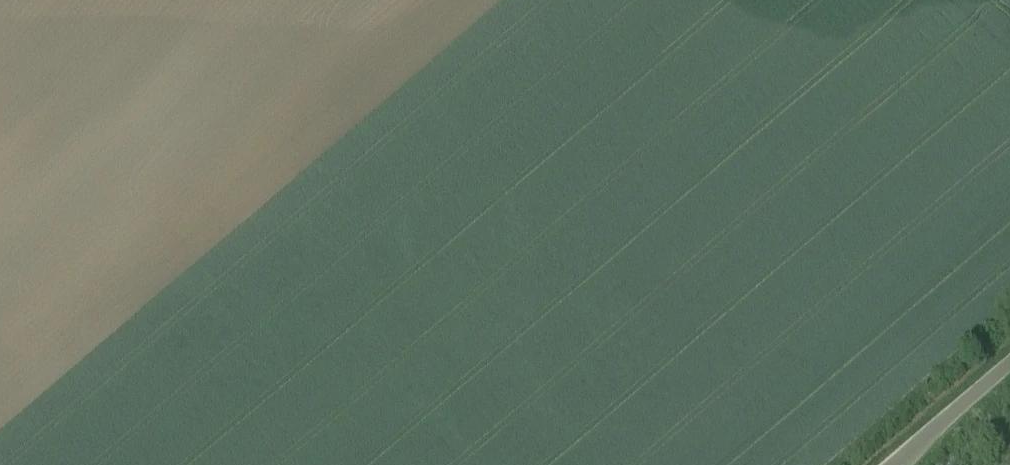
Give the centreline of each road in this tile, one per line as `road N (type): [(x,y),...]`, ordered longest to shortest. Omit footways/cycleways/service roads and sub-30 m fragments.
road 1 (unclassified): [(1009,367),(897,464)]

